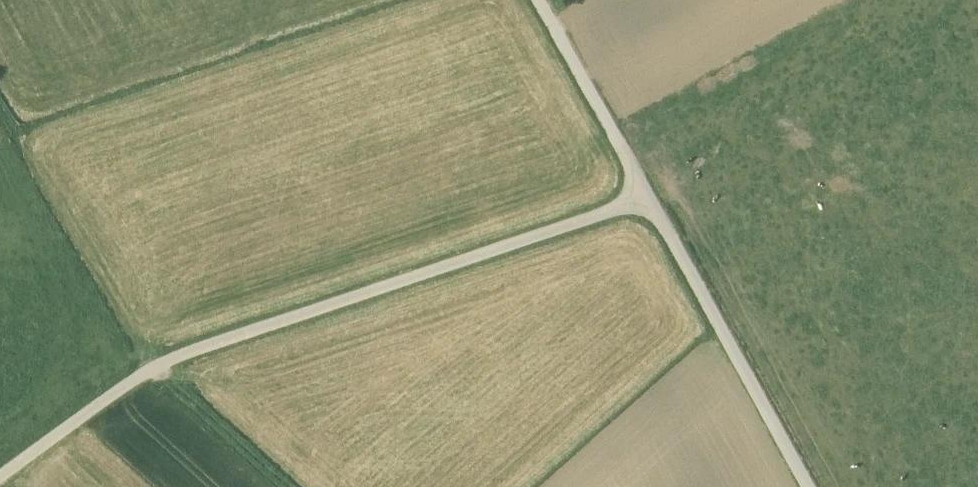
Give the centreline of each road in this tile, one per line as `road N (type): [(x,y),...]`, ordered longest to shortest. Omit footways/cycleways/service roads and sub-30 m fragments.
road 1 (track): [(0,483),(157,371),(647,202)]
road 2 (track): [(537,0),(807,486)]
road 3 (track): [(284,486),(157,371),(0,105)]

